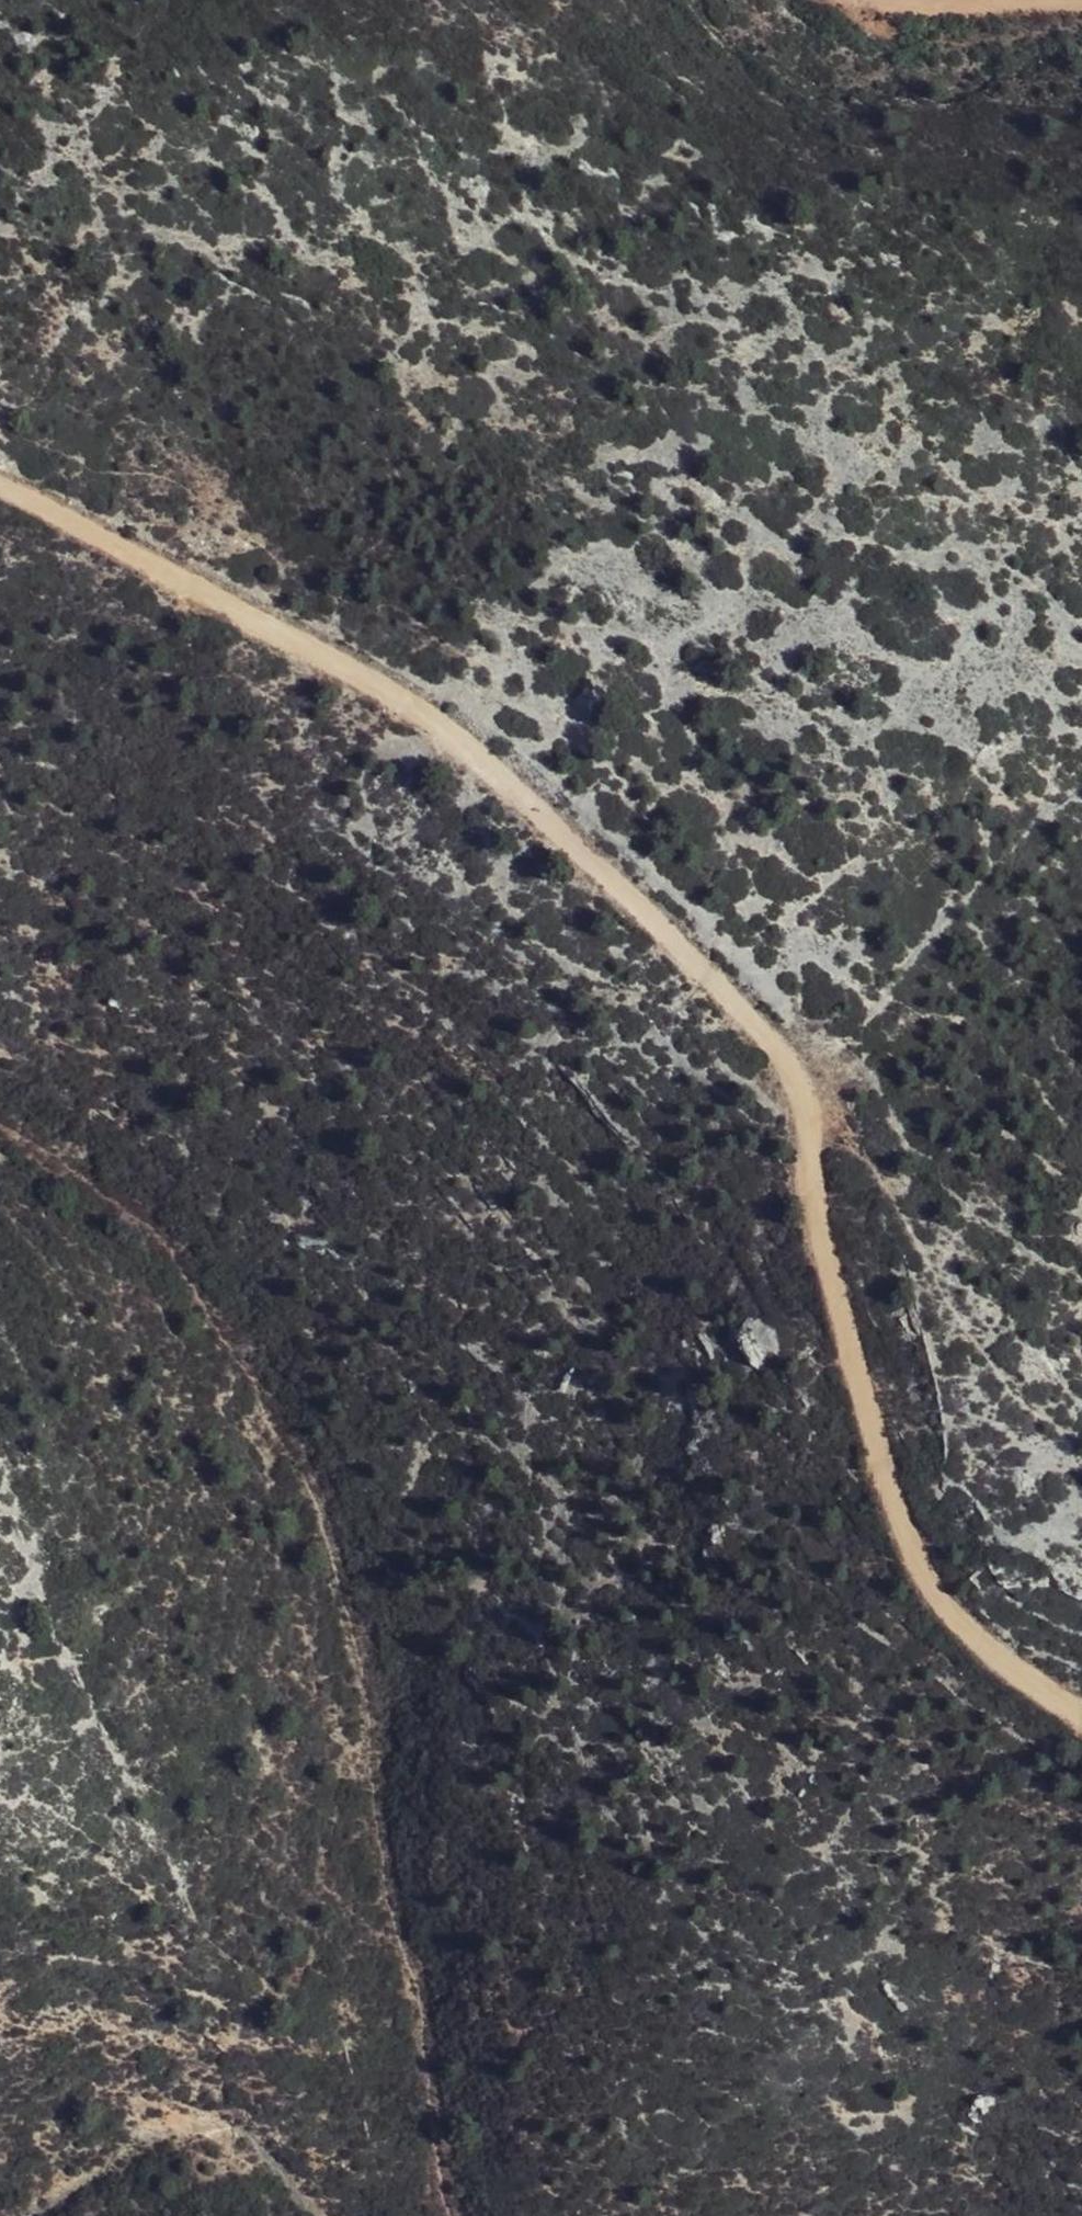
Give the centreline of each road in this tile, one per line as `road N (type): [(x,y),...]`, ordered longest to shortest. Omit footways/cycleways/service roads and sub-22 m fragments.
road 1 (track): [(1081,1708),(949,1618),(864,1419),(811,1136),(777,1038),(485,756),(137,554),(0,491)]
road 2 (track): [(0,1158),(183,1238),(377,1785),(452,2215)]

